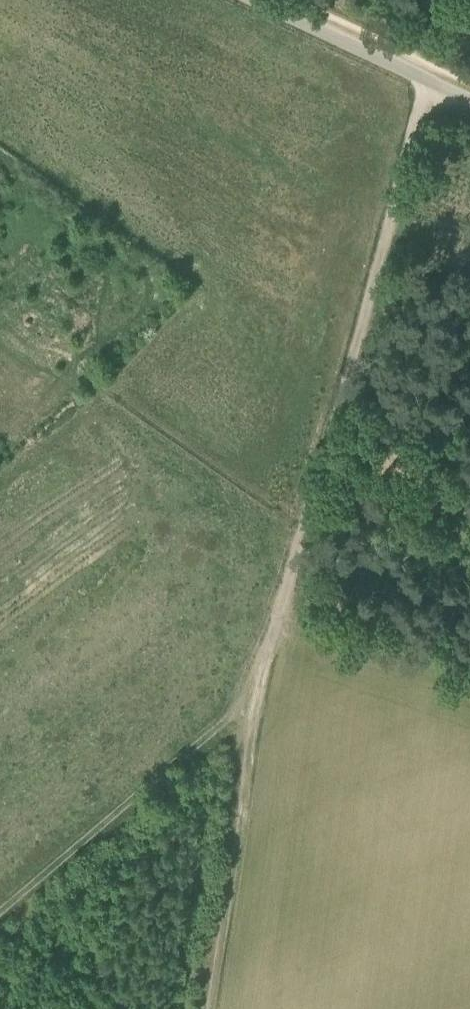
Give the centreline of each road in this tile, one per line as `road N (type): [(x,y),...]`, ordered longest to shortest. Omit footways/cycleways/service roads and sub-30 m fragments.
road 1 (track): [(255,700),(268,623),(430,81)]
road 2 (track): [(255,700),(0,903)]
road 3 (track): [(211,1008),(255,700)]
road 4 (unclassified): [(252,0),(469,100)]

